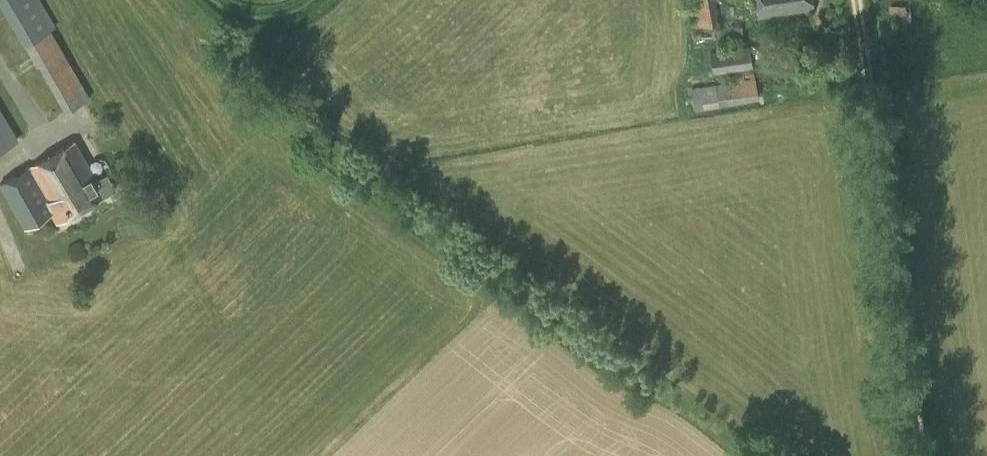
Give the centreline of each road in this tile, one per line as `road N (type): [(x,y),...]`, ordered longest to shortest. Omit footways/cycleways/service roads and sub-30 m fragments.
road 1 (unclassified): [(858,0),(924,455)]

